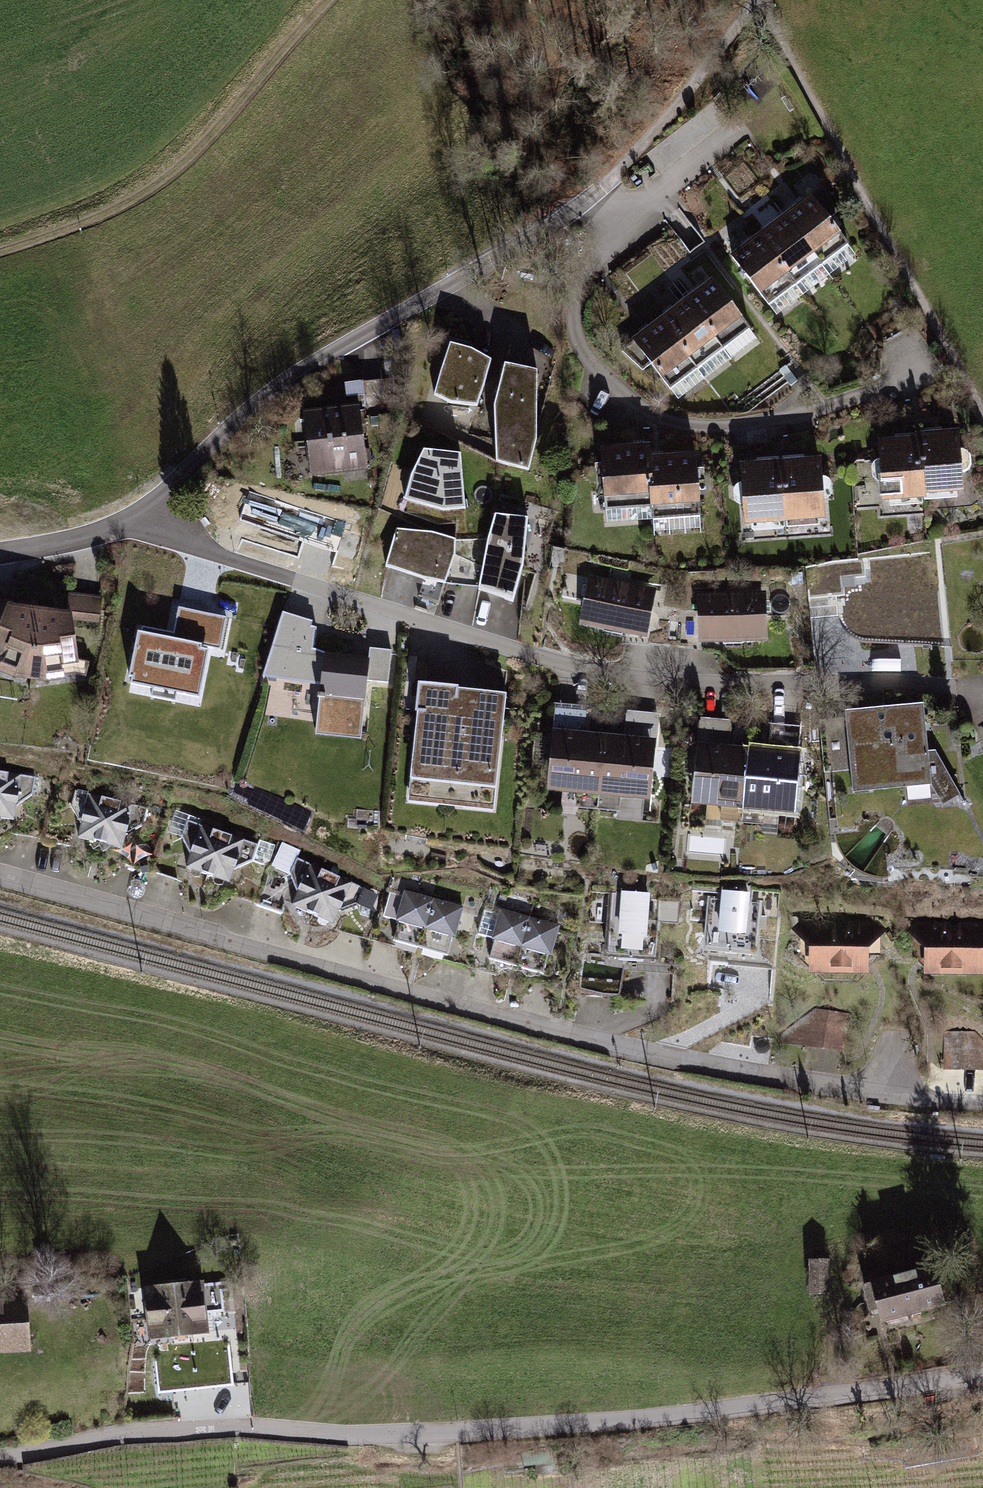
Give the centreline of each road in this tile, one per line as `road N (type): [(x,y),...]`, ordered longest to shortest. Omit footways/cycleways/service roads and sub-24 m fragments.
road 1 (residential): [(0,883),(679,1060),(982,1103)]
road 2 (residential): [(0,1453),(193,1430),(456,1437),(648,1424),(799,1408),(982,1376)]
road 3 (residential): [(146,521),(207,553),(620,678),(954,689)]
road 4 (residential): [(146,521),(304,374),(549,224)]
road 5 (track): [(0,252),(66,232),(154,186),(327,0)]
road 6 (track): [(549,224),(666,116),(754,0)]
road 7 (residential): [(0,559),(62,551),(146,521)]

